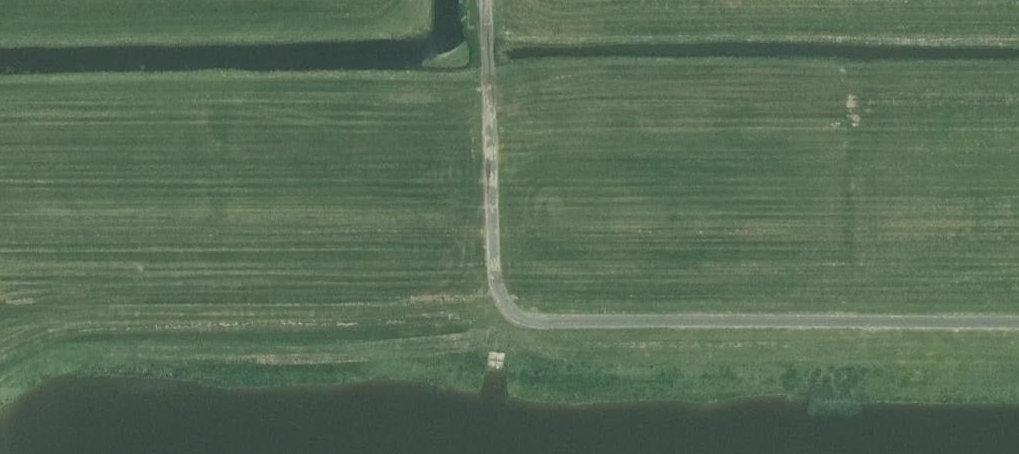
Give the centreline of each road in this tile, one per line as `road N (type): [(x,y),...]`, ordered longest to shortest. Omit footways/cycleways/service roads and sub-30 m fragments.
road 1 (track): [(1018,322),(544,324),(516,315),(493,270),(485,0)]

